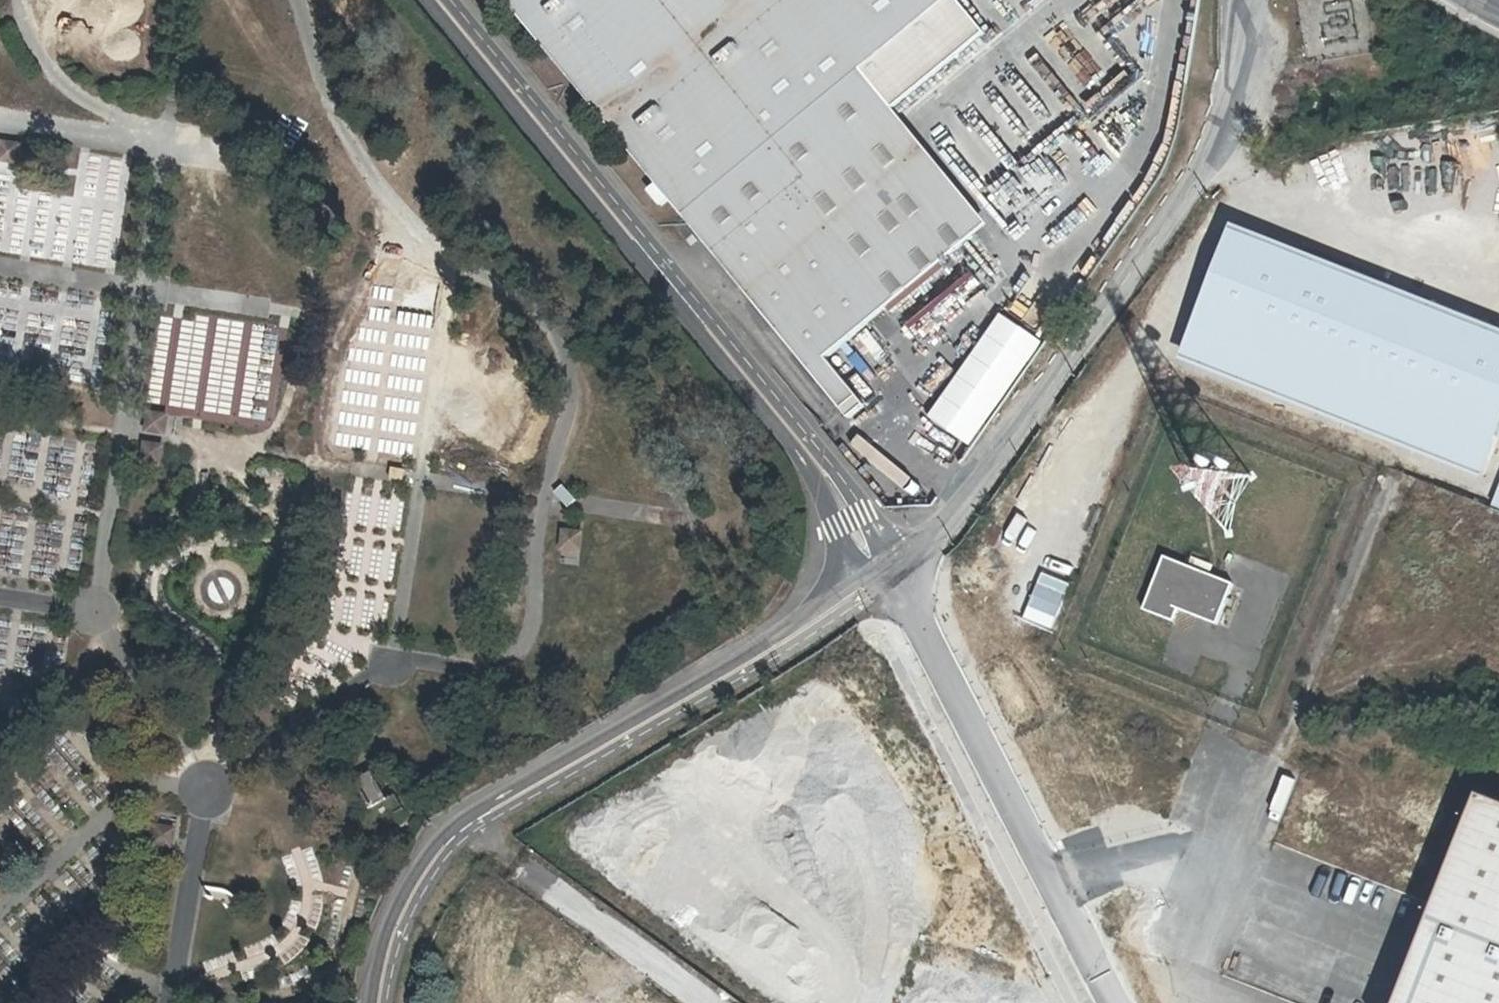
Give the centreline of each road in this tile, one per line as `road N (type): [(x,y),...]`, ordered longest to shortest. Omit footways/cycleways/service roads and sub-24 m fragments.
road 1 (residential): [(434,0),(813,462),(890,579)]
road 2 (residential): [(1245,0),(1241,66),(1222,126),(1185,196),(994,468),(940,537),(890,579)]
road 3 (residential): [(890,579),(473,823),(431,865),(401,920),(382,1002)]
road 4 (unclassified): [(890,579),(1116,1002)]
road 5 (unknown): [(401,920),(609,1002)]

